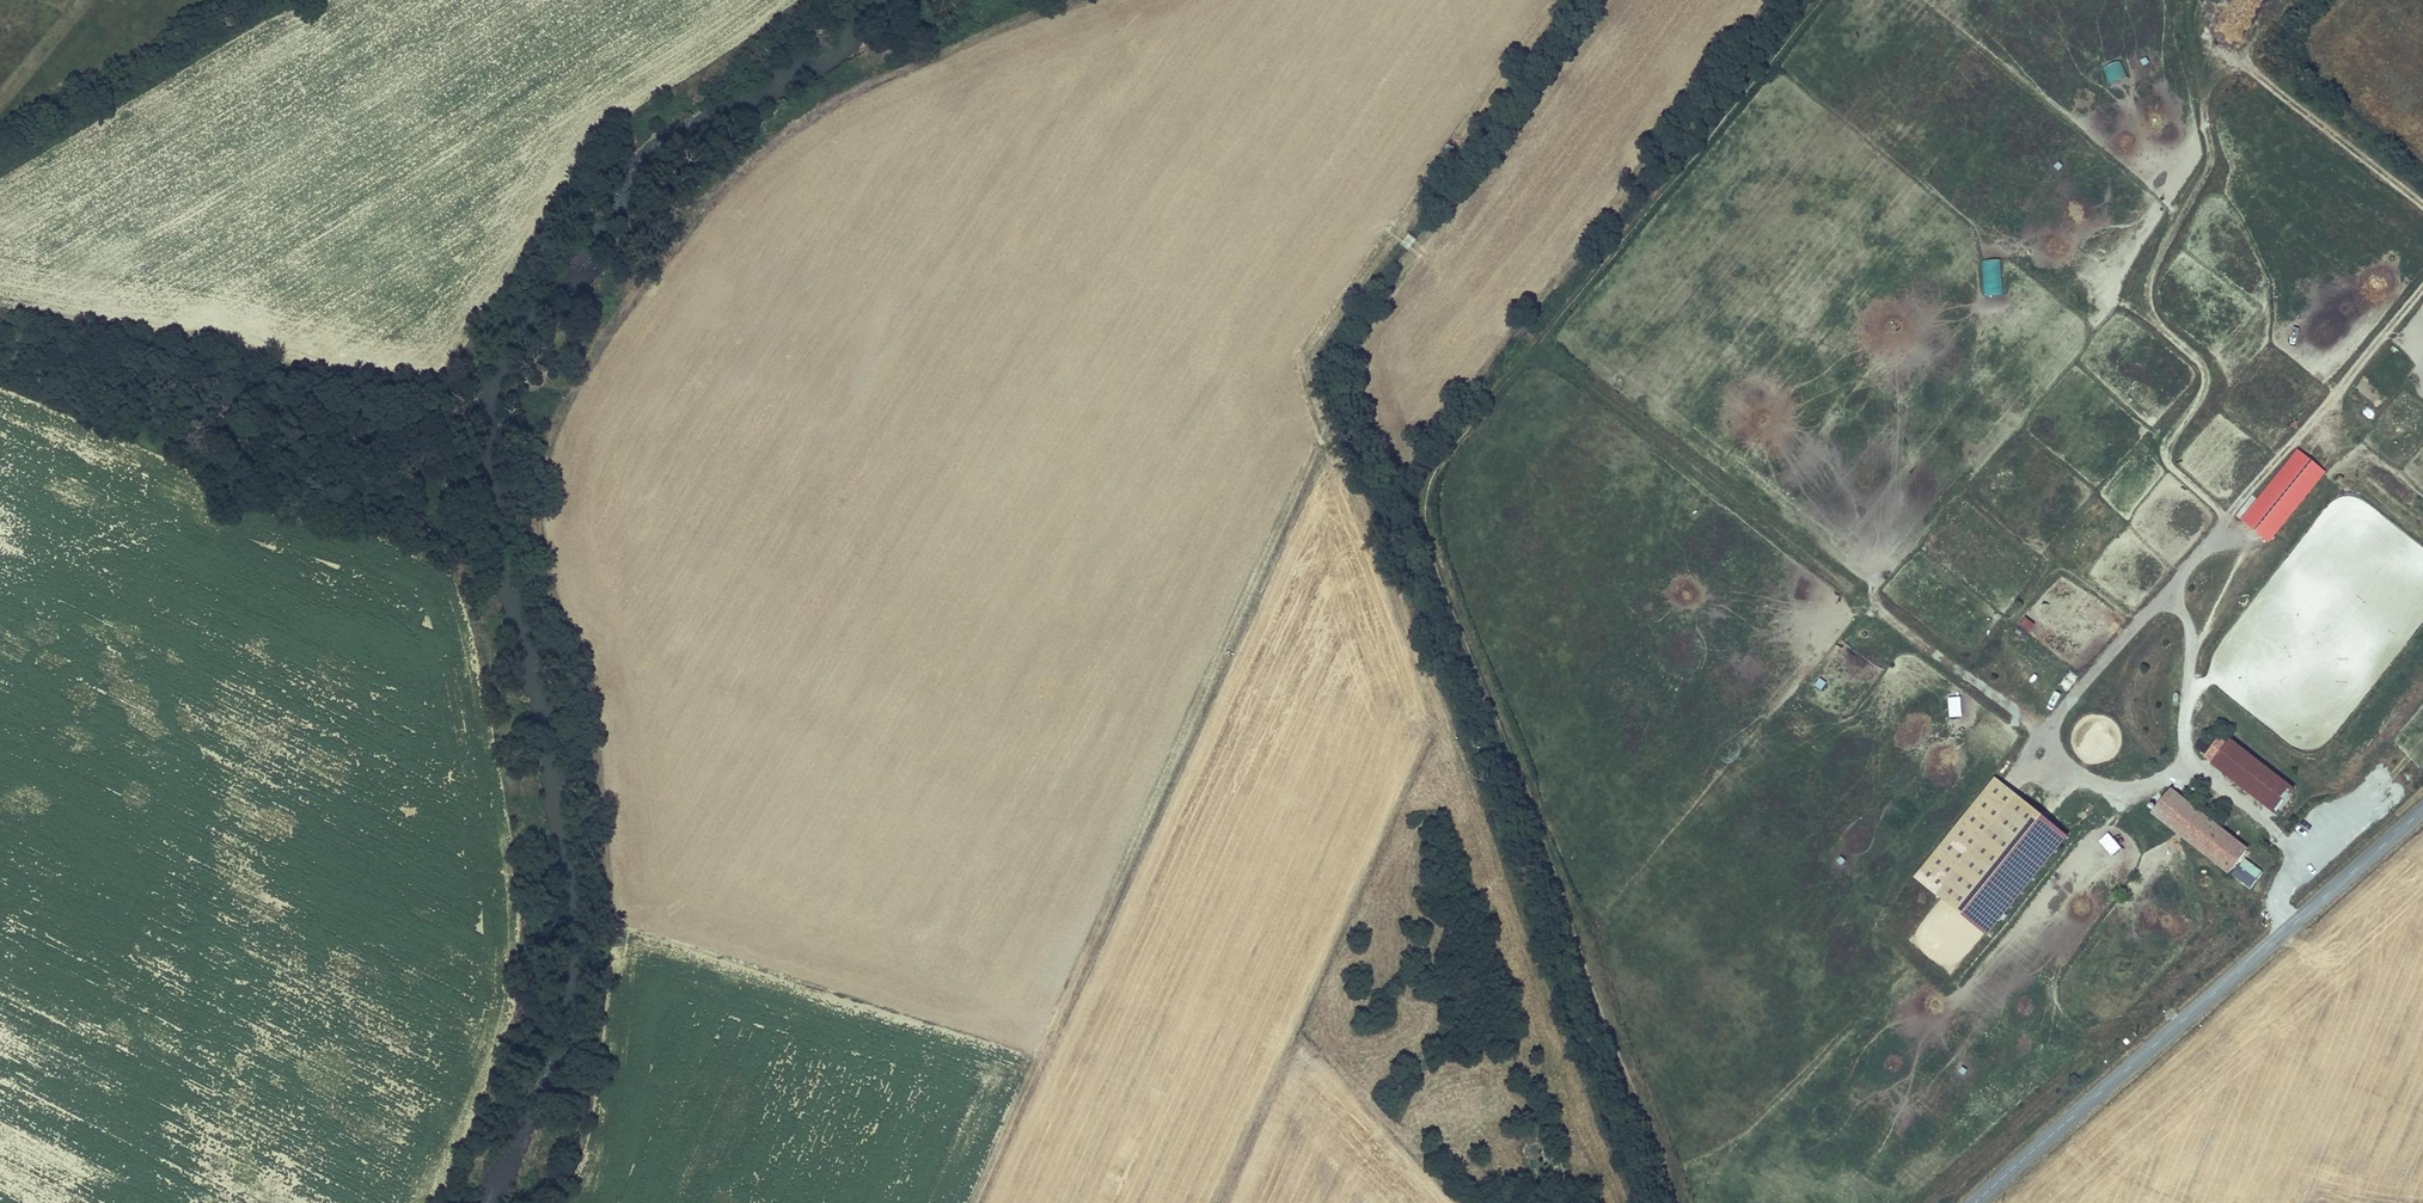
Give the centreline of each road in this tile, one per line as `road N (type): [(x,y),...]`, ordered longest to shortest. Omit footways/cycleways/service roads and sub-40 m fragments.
road 1 (tertiary): [(2422,807),(1974,1202)]

